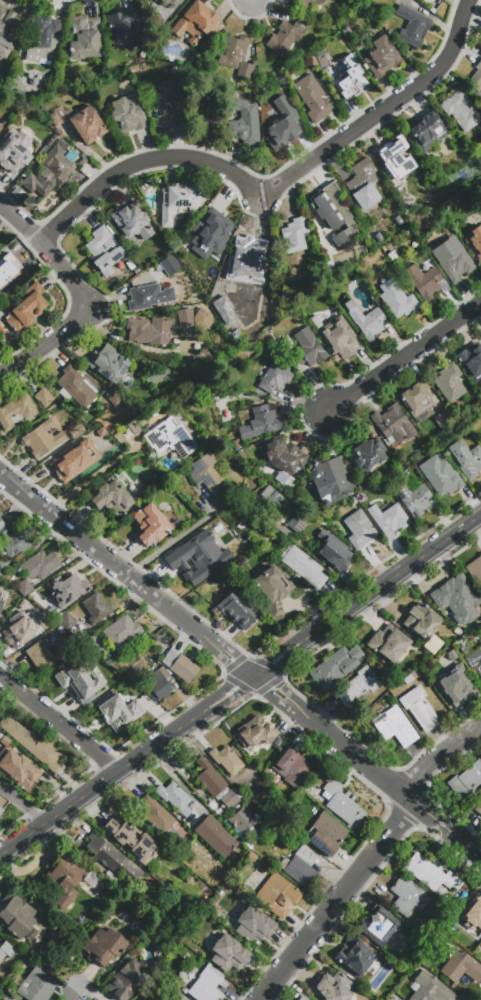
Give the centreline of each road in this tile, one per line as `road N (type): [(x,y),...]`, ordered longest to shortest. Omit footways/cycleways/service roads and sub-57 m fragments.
road 1 (residential): [(480,517),(0,854)]
road 2 (residential): [(40,242),(107,177),(148,159),(209,160),(259,197),(444,64),(466,0)]
road 3 (residential): [(256,999),(401,816),(413,778),(446,745),(480,729)]
road 4 (residential): [(0,476),(253,676)]
road 5 (residential): [(253,676),(480,859)]
road 6 (residential): [(0,205),(40,242),(88,308),(0,373)]
road 7 (residential): [(326,410),(480,302)]
road 8 (residential): [(117,770),(0,671)]

